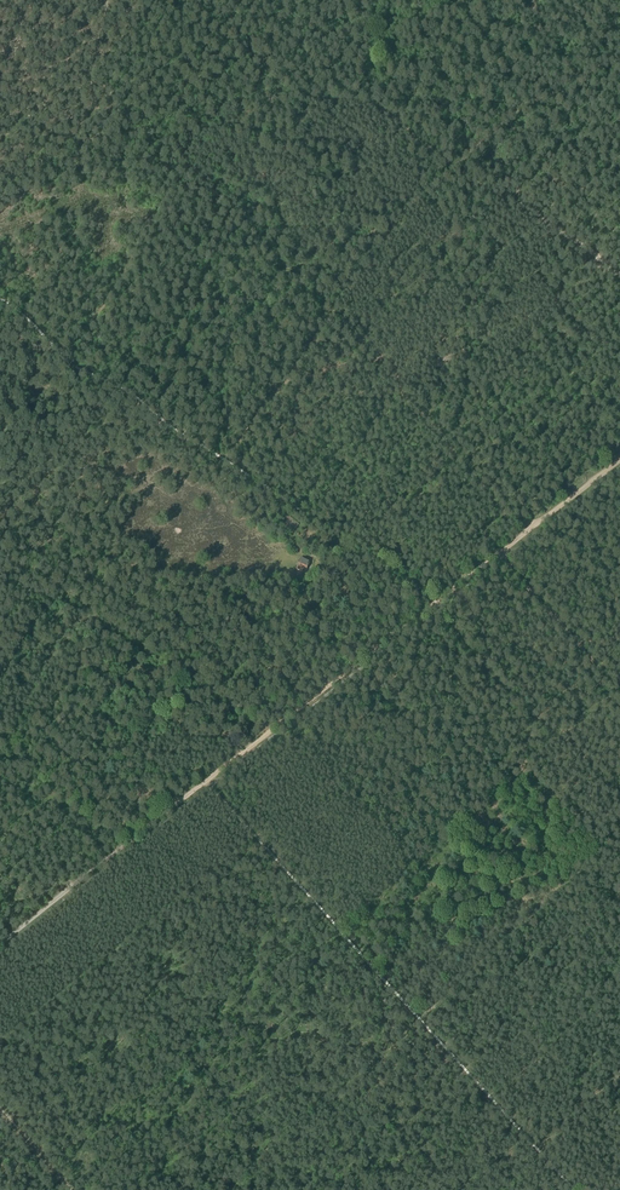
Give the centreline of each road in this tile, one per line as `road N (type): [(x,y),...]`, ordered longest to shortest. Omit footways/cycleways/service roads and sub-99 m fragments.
road 1 (track): [(507,0),(403,41),(359,104),(378,107),(446,167),(514,105),(554,96),(619,43)]
road 2 (track): [(63,356),(173,189),(196,181),(307,254),(353,235),(389,237)]
road 3 (track): [(525,539),(384,359),(295,371)]
road 4 (track): [(186,0),(298,88),(359,104)]
road 5 (track): [(497,554),(619,692)]
road 6 (track): [(0,96),(95,40),(112,0)]
road 7 (track): [(509,200),(539,181),(565,197),(584,193),(619,156)]

